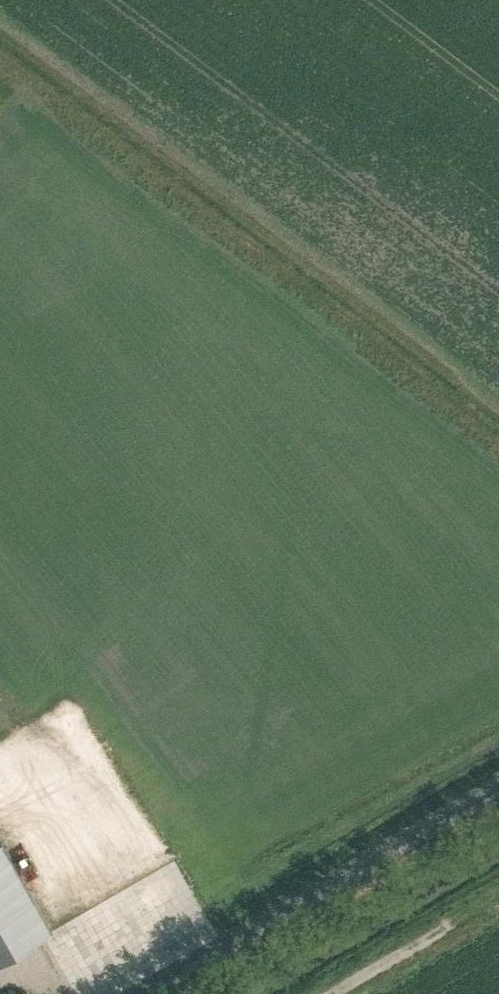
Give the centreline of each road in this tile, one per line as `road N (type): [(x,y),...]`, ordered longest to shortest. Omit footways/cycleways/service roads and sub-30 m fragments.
road 1 (tertiary): [(139,993),(498,789)]

